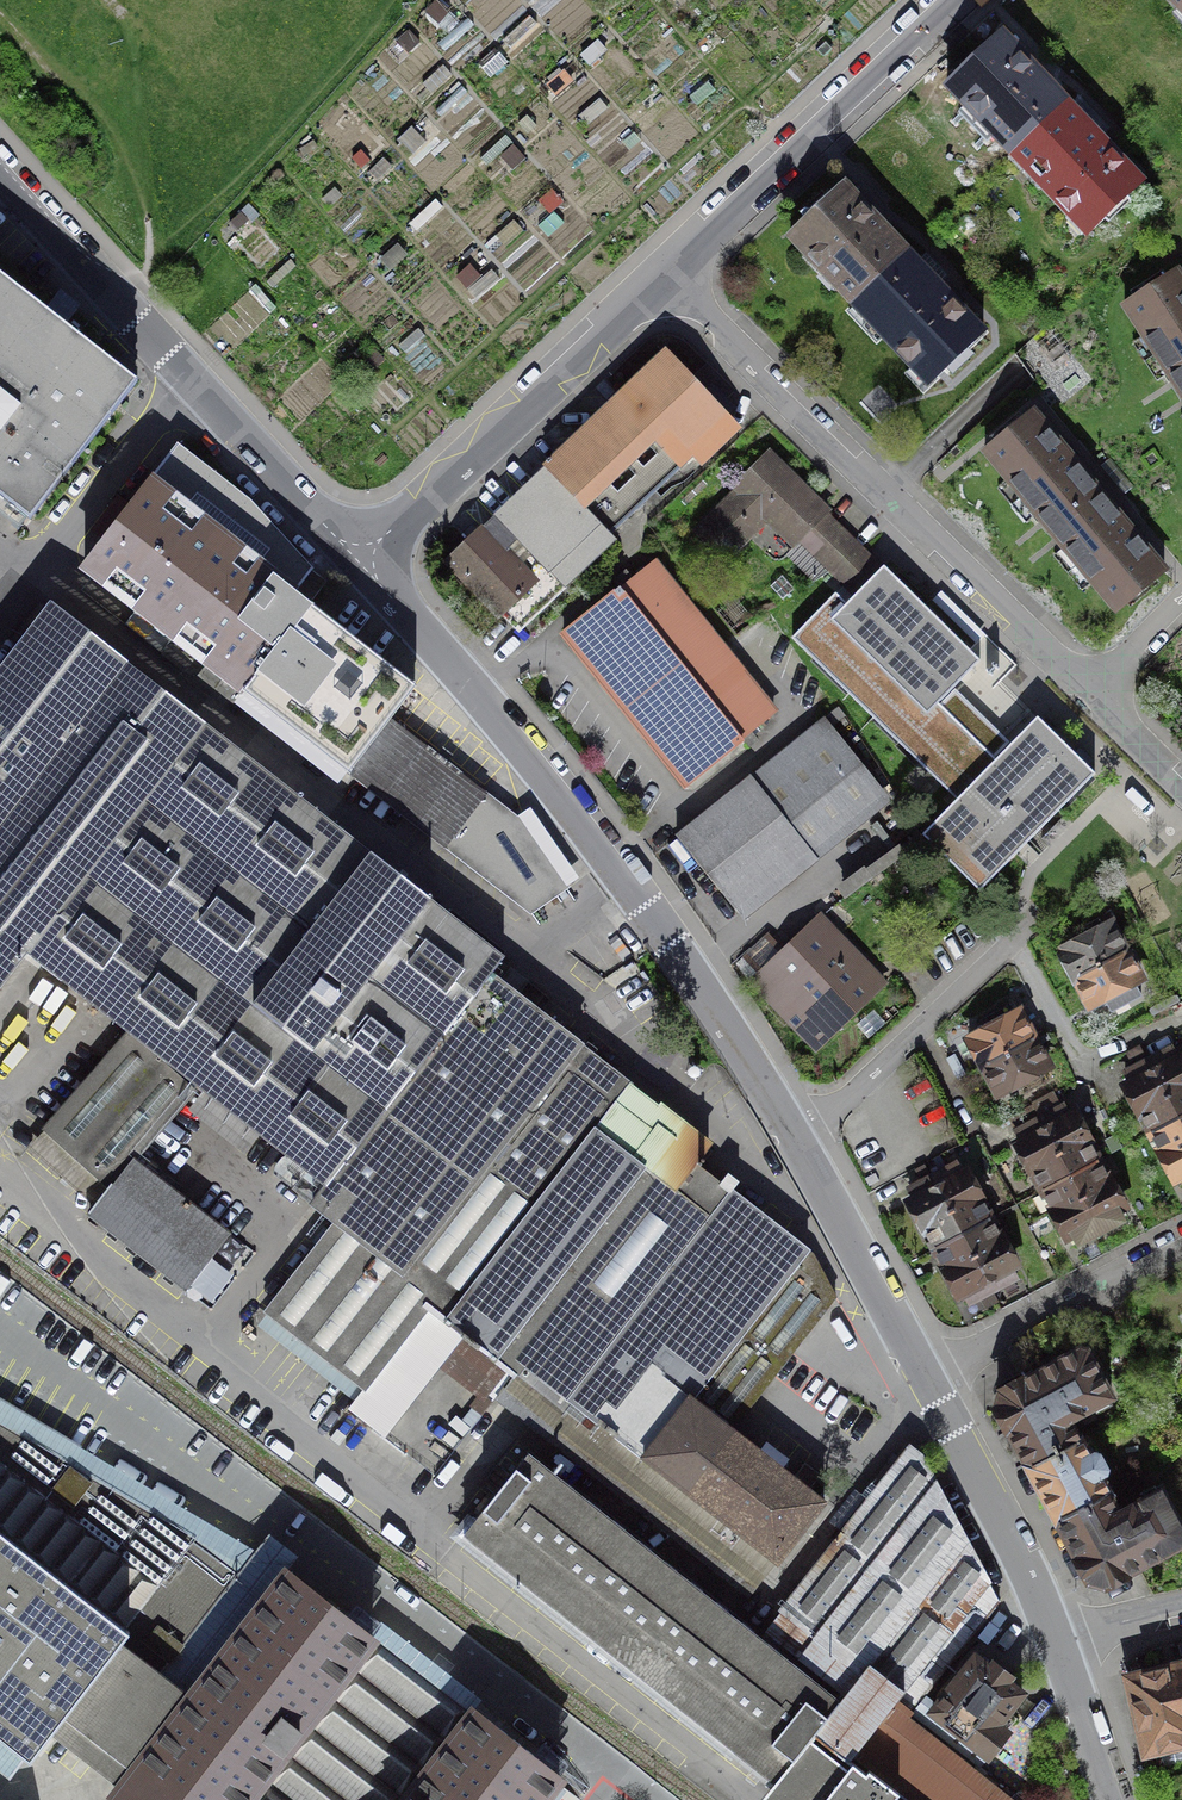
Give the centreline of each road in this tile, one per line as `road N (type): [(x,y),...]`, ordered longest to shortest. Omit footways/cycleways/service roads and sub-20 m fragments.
road 1 (residential): [(800,1144),(659,927),(511,737),(359,561)]
road 2 (residential): [(1091,699),(662,275)]
road 3 (residential): [(359,561),(0,173)]
road 4 (residential): [(359,561),(662,275)]
road 5 (residential): [(662,275),(952,0)]
road 6 (residential): [(800,1144),(1032,924)]
road 7 (residential): [(925,1380),(1181,1242)]
road 8 (residential): [(1057,1639),(925,1380)]
road 9 (residential): [(925,1380),(800,1144)]
road 10 (residential): [(1111,1799),(1057,1639)]
road 11 (residential): [(1181,605),(1091,699)]
road 12 (residential): [(1057,1639),(1181,1609)]
road 13 (residential): [(1181,789),(1091,699)]

